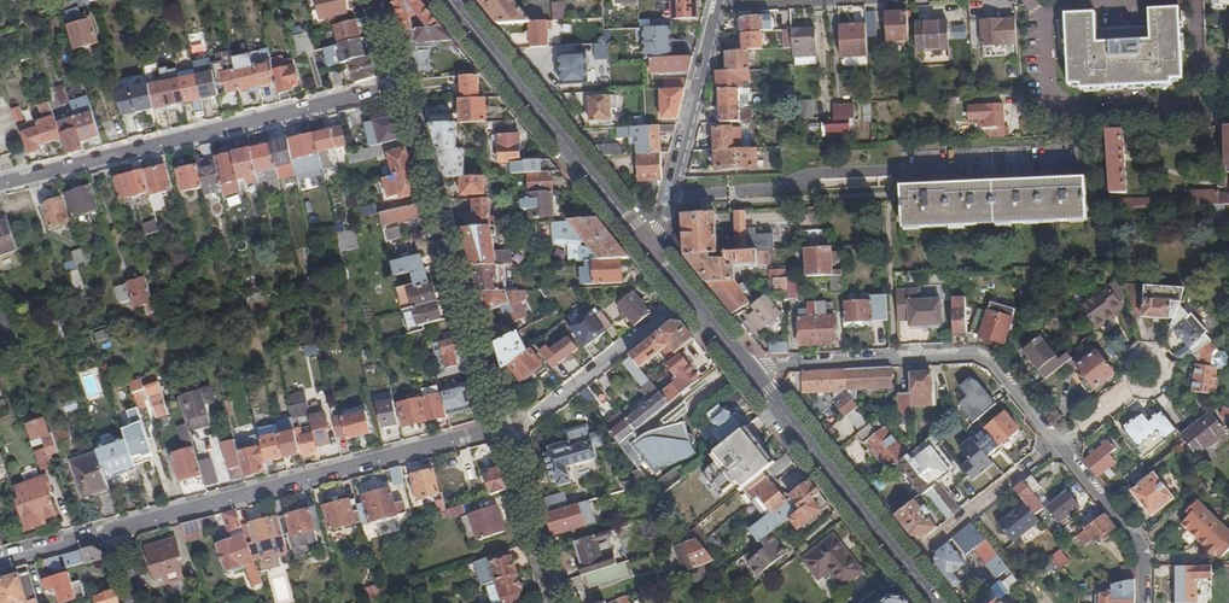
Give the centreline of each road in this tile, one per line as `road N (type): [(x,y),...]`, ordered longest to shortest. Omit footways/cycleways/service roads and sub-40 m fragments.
road 1 (residential): [(1143,602),(1139,546),(992,364),(958,355),(748,370)]
road 2 (residential): [(504,426),(105,530)]
road 3 (residential): [(399,84),(0,184)]
road 4 (residential): [(504,426),(399,84)]
road 5 (tertiary): [(649,248),(449,0)]
road 6 (tertiary): [(938,602),(748,370)]
road 7 (residential): [(649,248),(671,198),(715,5)]
road 8 (residential): [(688,295),(504,426)]
road 9 (residential): [(554,602),(504,426)]

